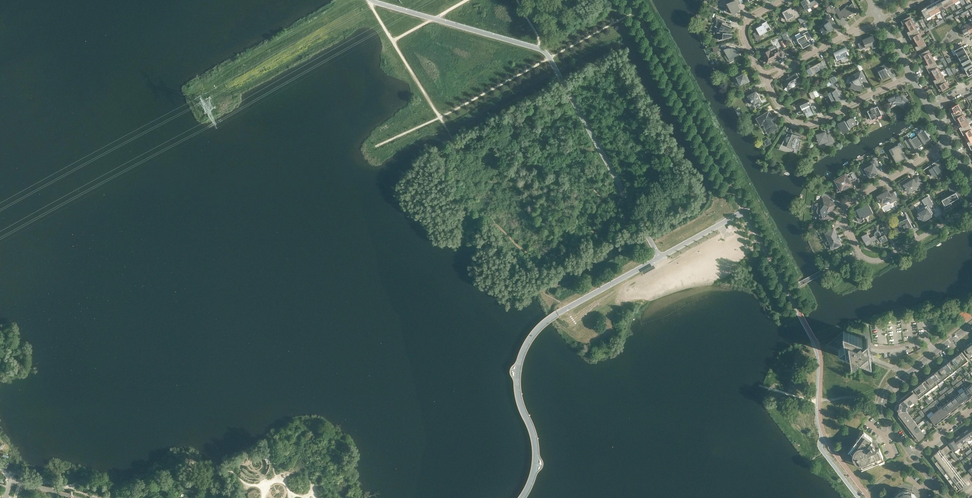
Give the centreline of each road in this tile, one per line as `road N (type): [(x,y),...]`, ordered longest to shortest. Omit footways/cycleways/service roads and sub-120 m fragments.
road 1 (residential): [(971,206),(875,261),(859,252),(844,220),(849,202),(947,143)]
road 2 (residential): [(912,456),(882,415),(886,391),(971,323)]
road 3 (residential): [(911,77),(797,125),(765,78)]

